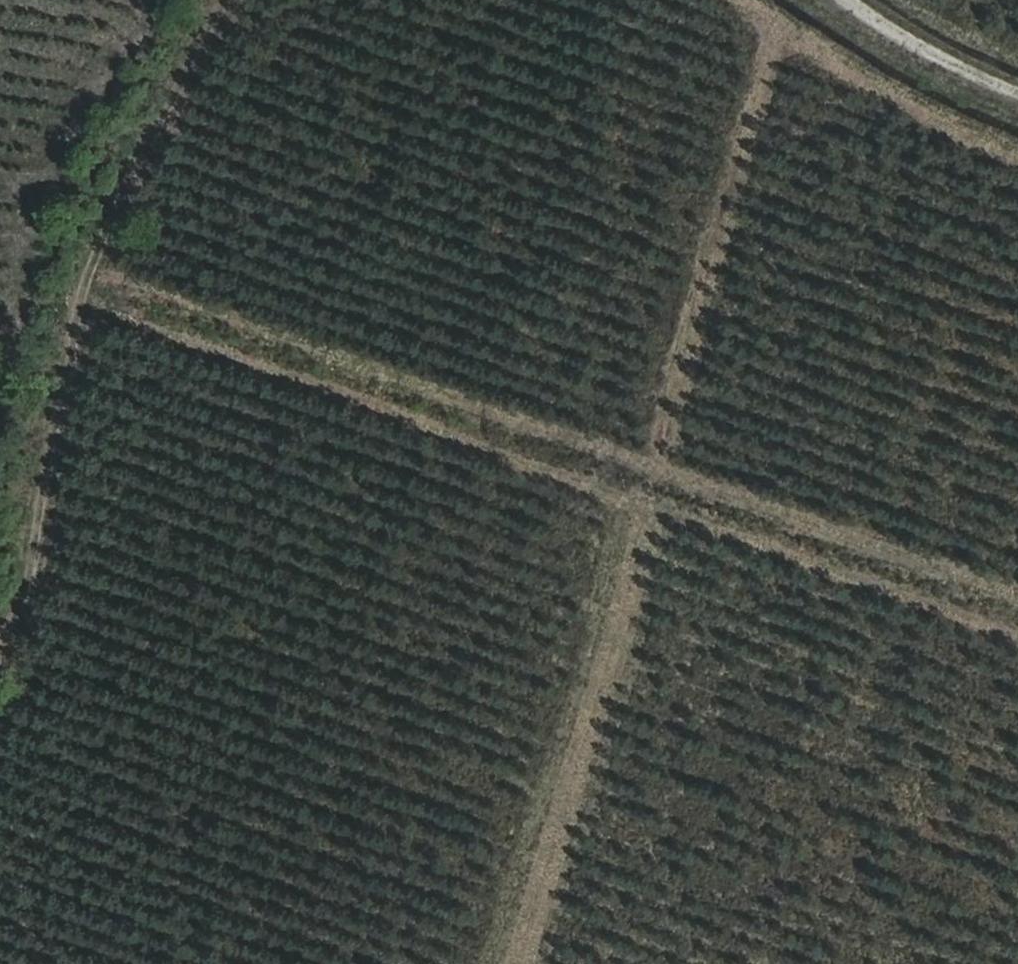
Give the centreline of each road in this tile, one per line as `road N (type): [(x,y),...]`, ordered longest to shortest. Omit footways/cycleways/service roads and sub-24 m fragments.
road 1 (track): [(0,890),(50,788),(300,0)]
road 2 (track): [(886,0),(1017,69)]

